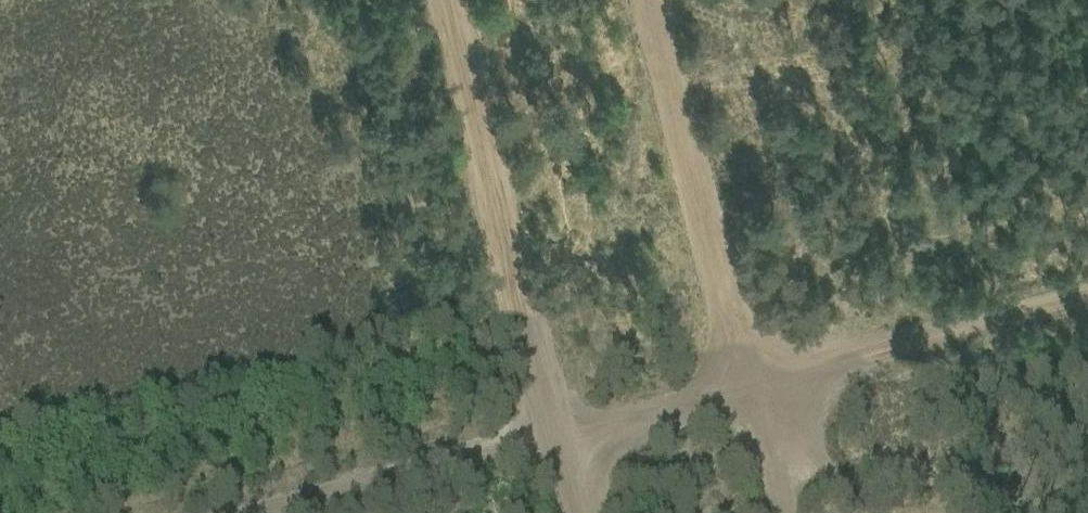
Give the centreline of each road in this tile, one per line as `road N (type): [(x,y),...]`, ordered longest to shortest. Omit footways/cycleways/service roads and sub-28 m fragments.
road 1 (track): [(587,512),(458,0)]
road 2 (track): [(672,0),(800,512)]
road 3 (track): [(252,512),(763,383)]

